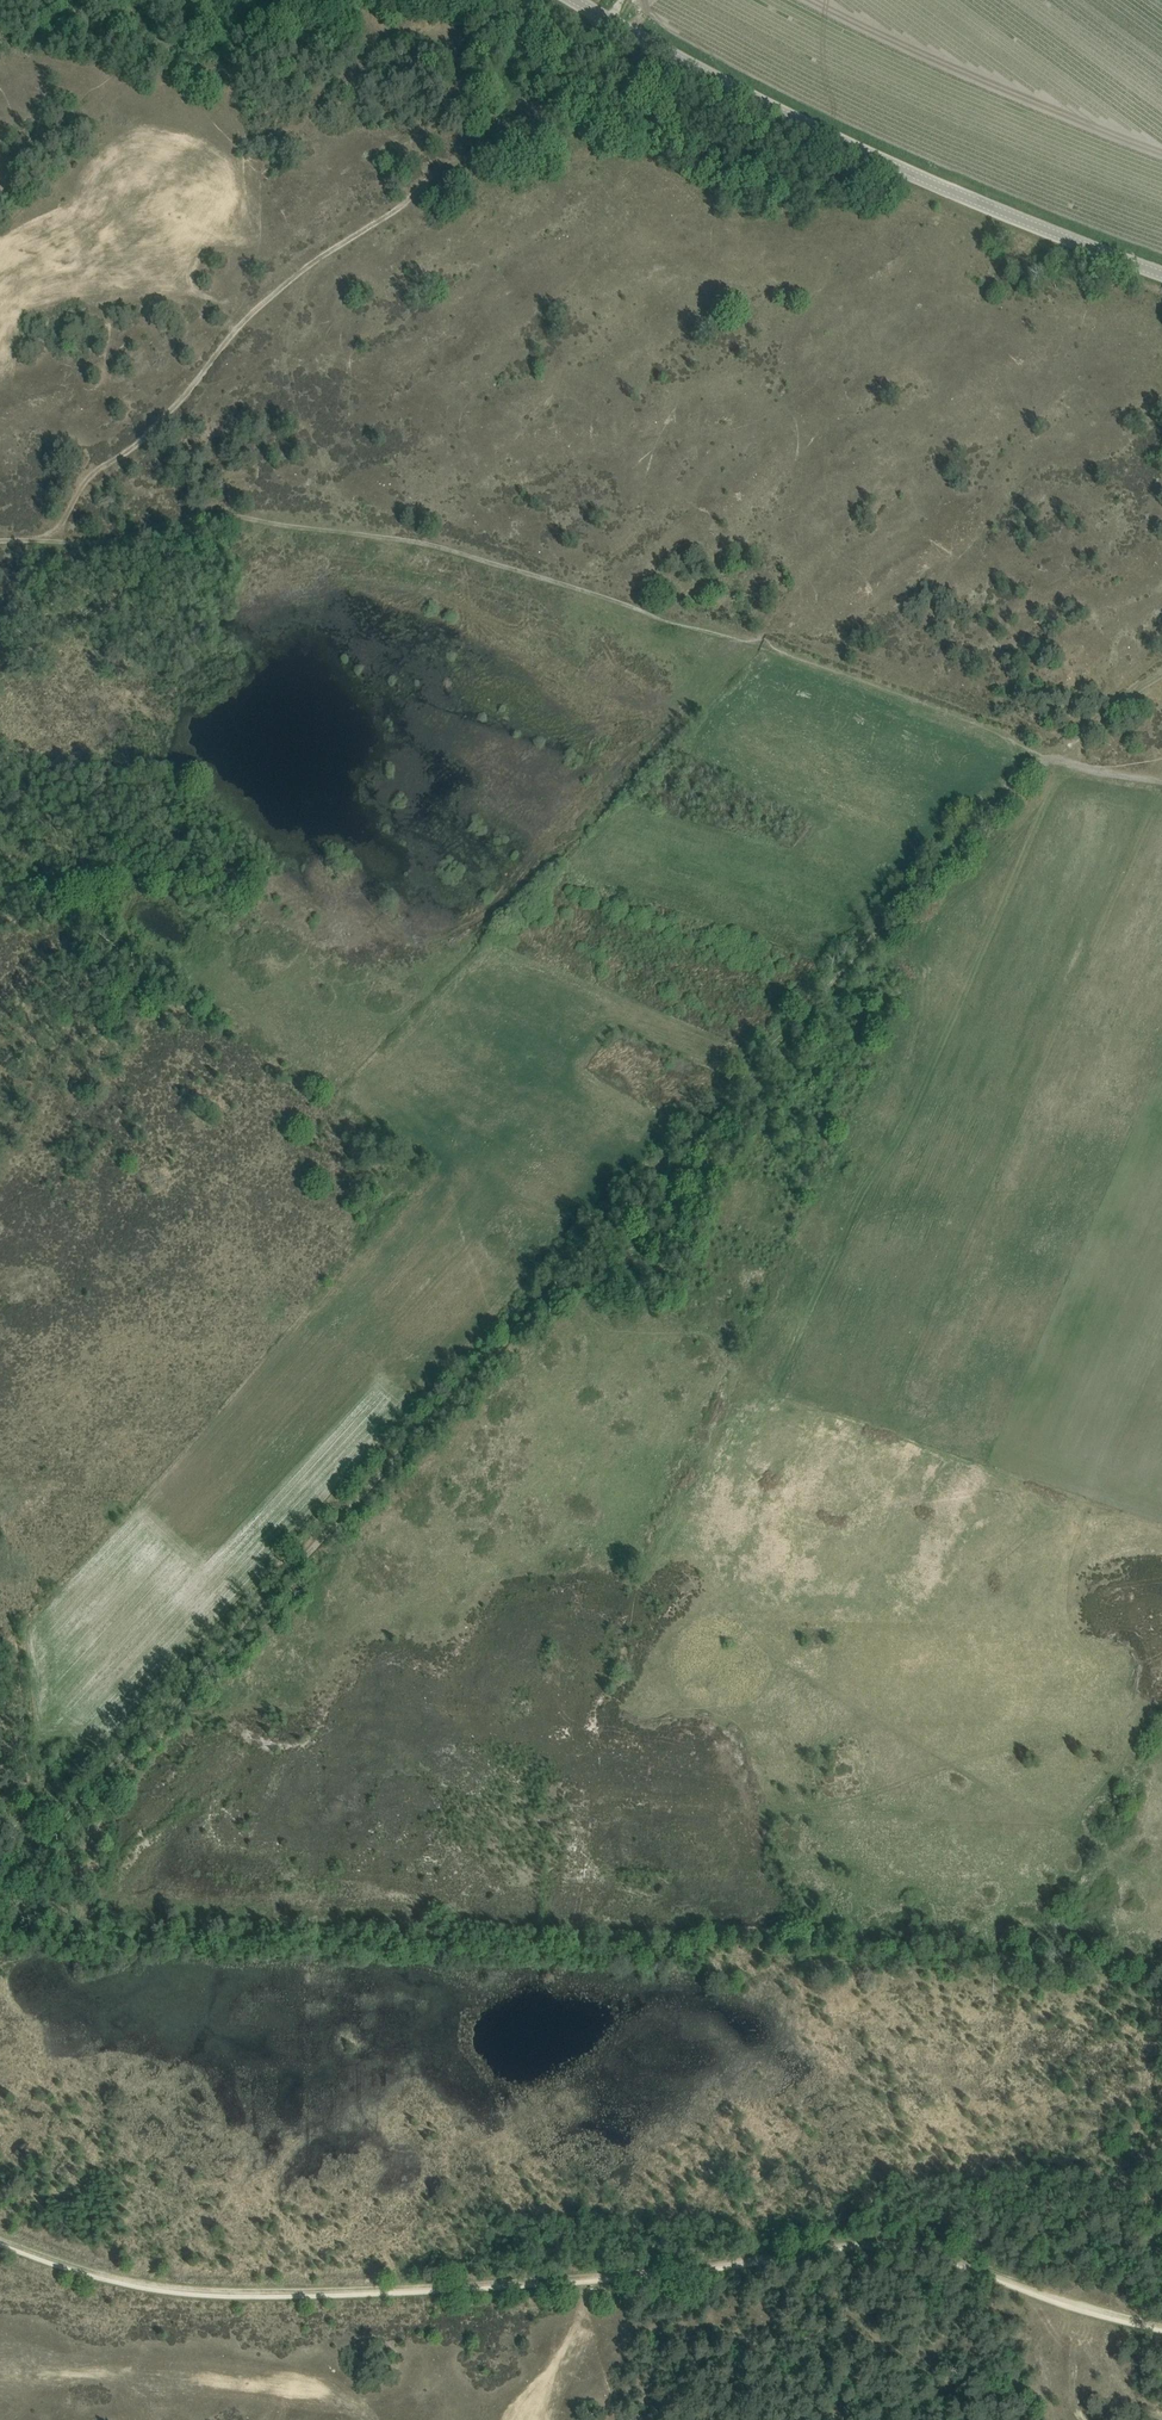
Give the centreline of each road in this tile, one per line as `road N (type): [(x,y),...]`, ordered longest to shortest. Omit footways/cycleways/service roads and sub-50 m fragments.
road 1 (track): [(0,1899),(1046,755)]
road 2 (track): [(1161,2320),(885,2243),(702,2268),(312,2290),(141,2276),(0,2229)]
road 3 (track): [(1046,755),(673,613),(376,534),(217,512),(97,538),(0,540)]
road 4 (track): [(56,539),(87,479),(156,429),(239,324),(426,179),(533,115),(573,74),(606,20)]
road 5 (tertiary): [(1161,276),(1028,229),(735,89),(574,0)]

